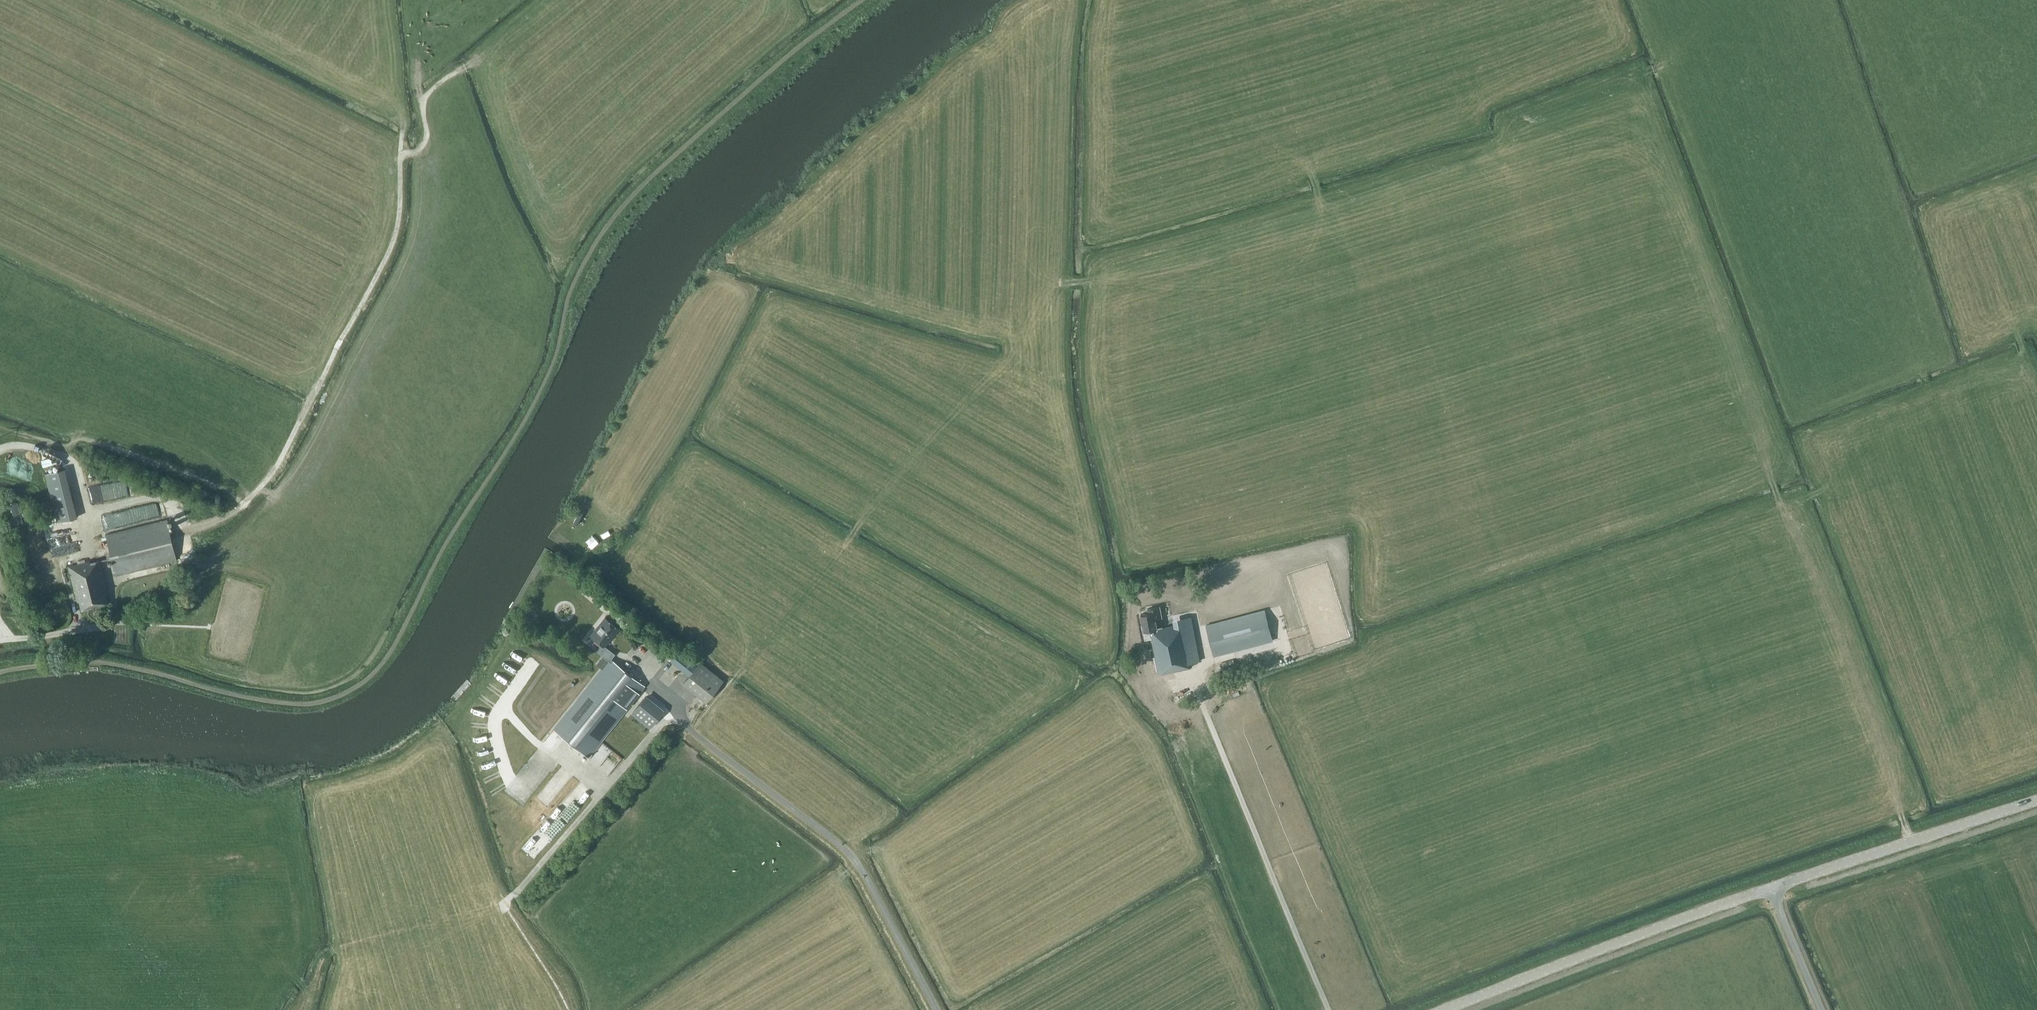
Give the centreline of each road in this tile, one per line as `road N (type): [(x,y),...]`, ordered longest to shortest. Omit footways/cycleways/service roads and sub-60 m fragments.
road 1 (tertiary): [(1446,1009),(1771,887)]
road 2 (tertiary): [(1771,887),(2036,805)]
road 3 (unclassified): [(1820,1009),(1771,887)]

